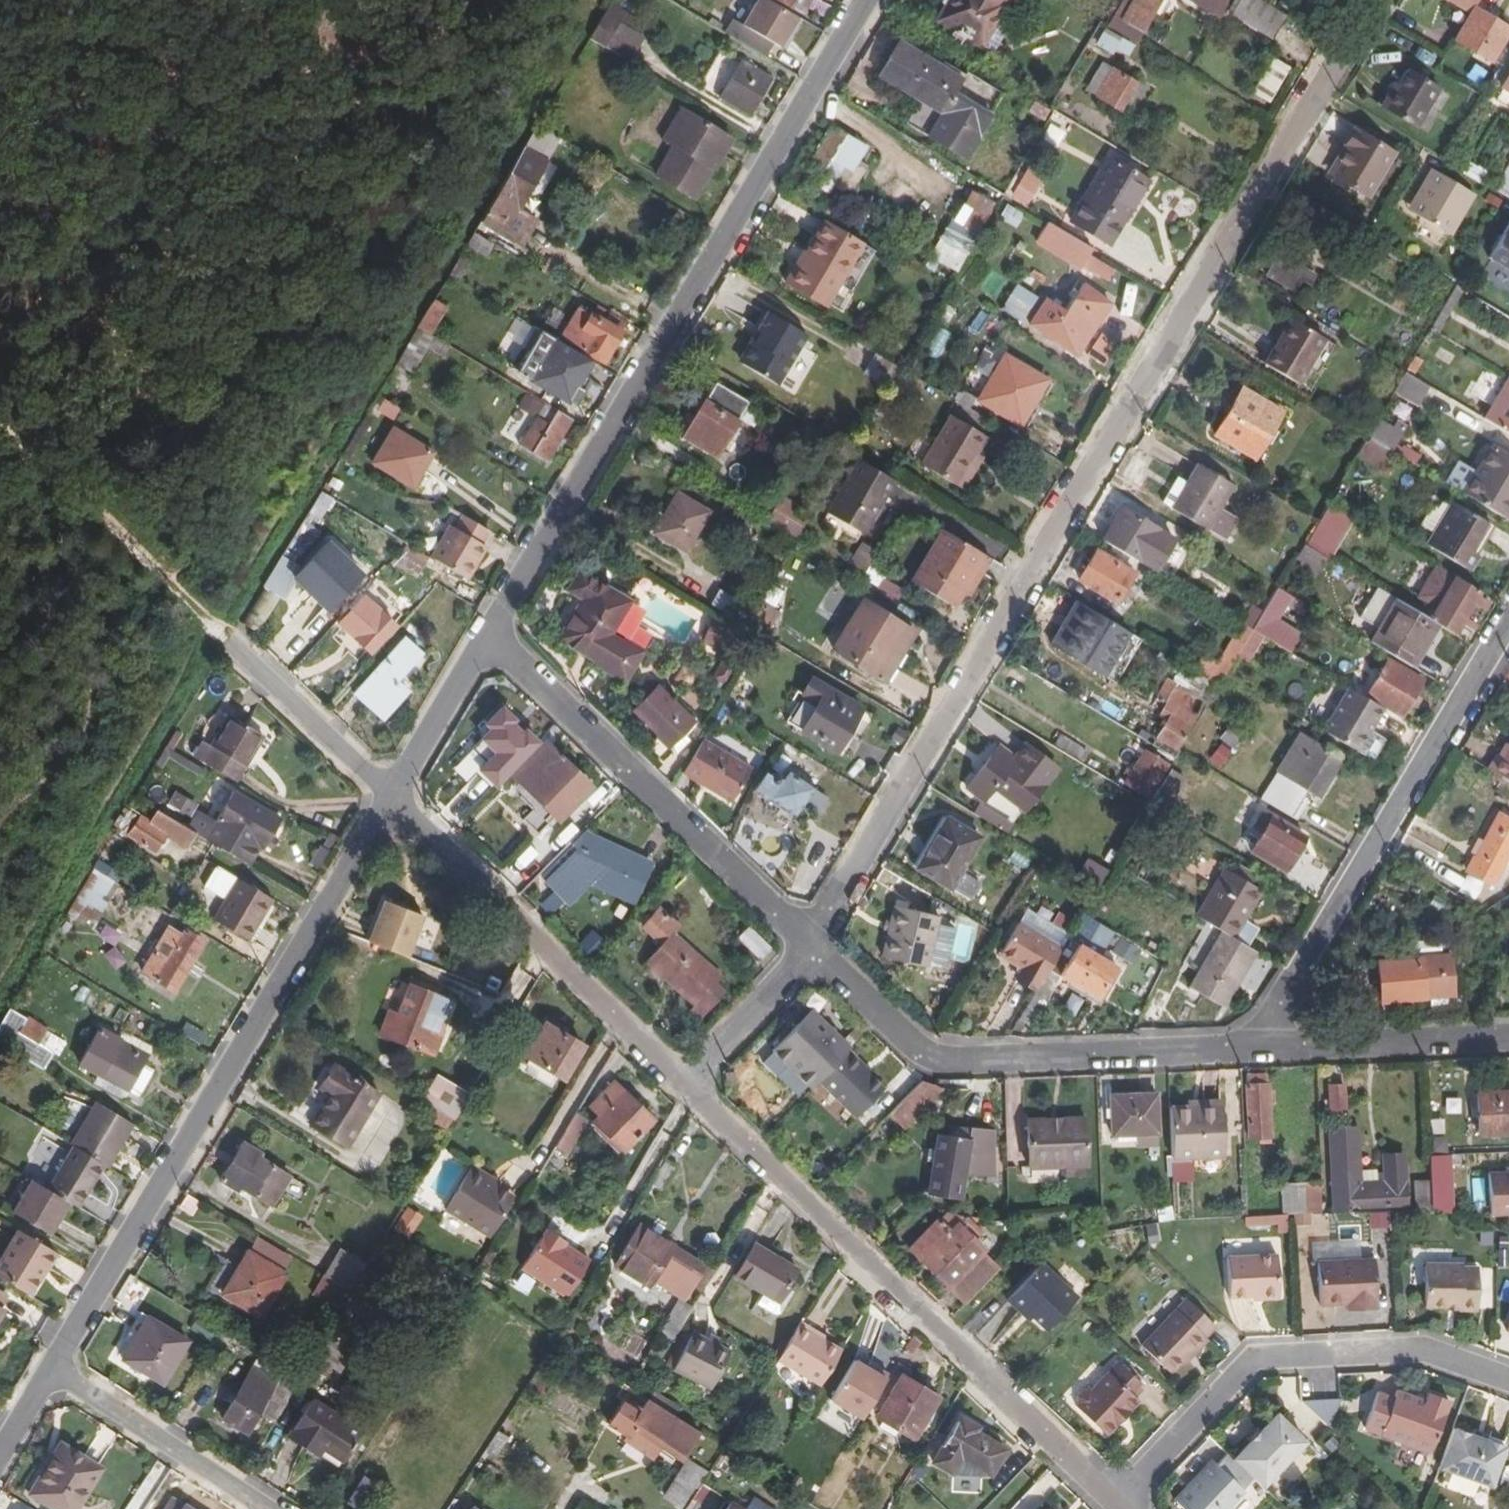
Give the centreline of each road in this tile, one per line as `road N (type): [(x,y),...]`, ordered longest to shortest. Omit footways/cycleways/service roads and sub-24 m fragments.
road 1 (residential): [(1377,0),(808,948)]
road 2 (residential): [(485,637),(865,0)]
road 3 (residential): [(51,1368),(389,799)]
road 4 (residential): [(1119,1508),(684,1088)]
road 5 (residential): [(1251,1050),(1508,623)]
road 6 (residential): [(1251,1050),(928,1060),(808,948)]
road 7 (residential): [(1119,1508),(1254,1371),(1424,1361),(1508,1392)]
road 8 (residential): [(808,948),(485,637)]
road 9 (residential): [(684,1088),(389,799)]
road 10 (track): [(0,436),(159,608),(244,658)]
road 11 (unclassified): [(51,1368),(267,1508)]
road 12 (residential): [(1508,1040),(1251,1050)]
road 13 (residential): [(244,658),(389,799)]
road 14 (residential): [(389,799),(485,637)]
road 15 (residential): [(684,1088),(808,948)]

